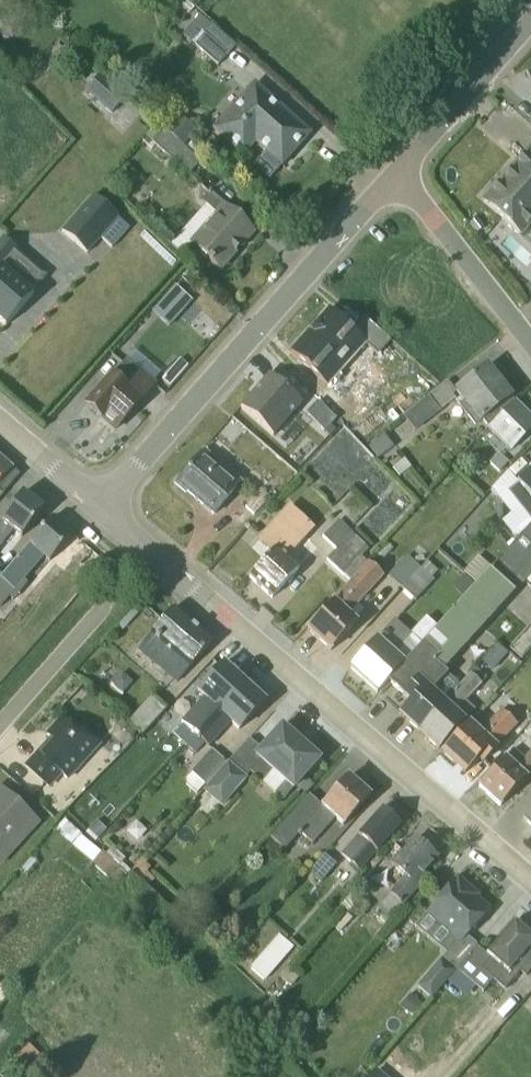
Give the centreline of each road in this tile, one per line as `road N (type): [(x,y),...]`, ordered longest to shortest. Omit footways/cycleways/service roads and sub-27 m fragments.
road 1 (residential): [(151,552),(530,880)]
road 2 (residential): [(99,506),(398,172)]
road 3 (residential): [(151,552),(0,724)]
road 4 (residential): [(530,343),(398,172)]
road 5 (residential): [(398,172),(530,20)]
road 6 (residential): [(0,420),(99,506)]

